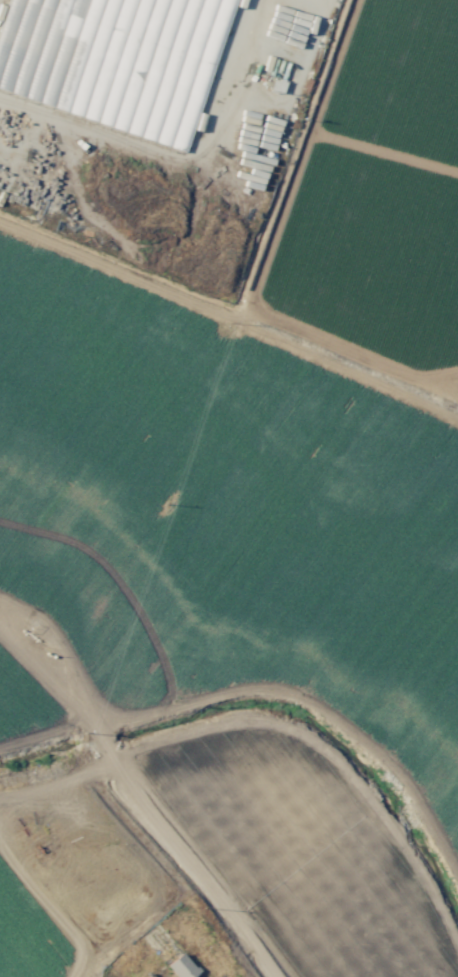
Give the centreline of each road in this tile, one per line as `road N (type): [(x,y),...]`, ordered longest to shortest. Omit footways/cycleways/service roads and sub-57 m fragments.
road 1 (track): [(251,303),(350,0)]
road 2 (track): [(91,776),(177,881),(183,922),(221,976)]
road 3 (track): [(457,373),(416,374),(255,312),(251,303)]
road 4 (track): [(0,634),(92,723)]
road 5 (track): [(0,794),(82,780),(112,759)]

